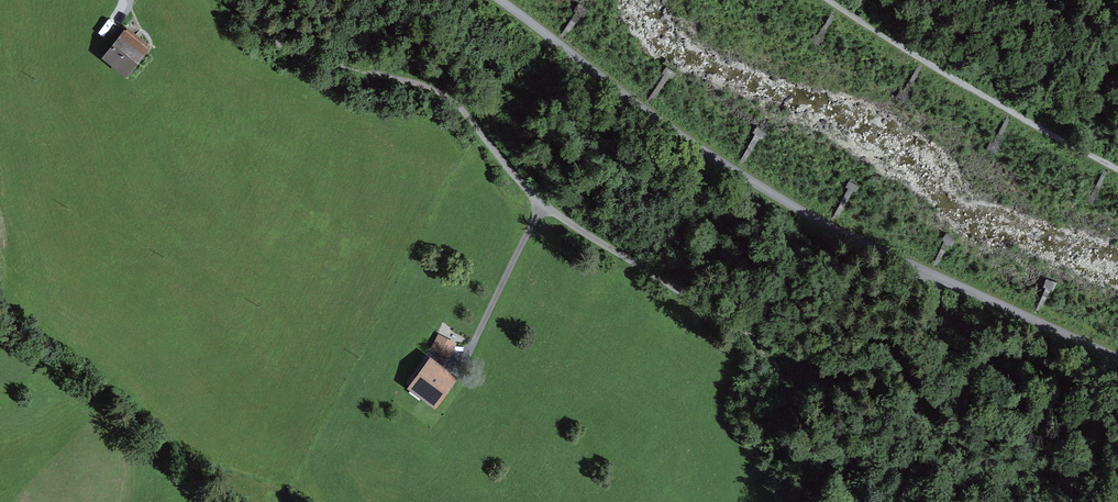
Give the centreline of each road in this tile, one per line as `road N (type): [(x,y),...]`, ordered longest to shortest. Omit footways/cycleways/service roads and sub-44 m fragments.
road 1 (unclassified): [(839,501),(810,468),(756,344),(542,204),(459,88),(377,44),(314,30),(278,0)]
road 2 (unclassified): [(1117,364),(830,235),(680,144),(485,0)]

